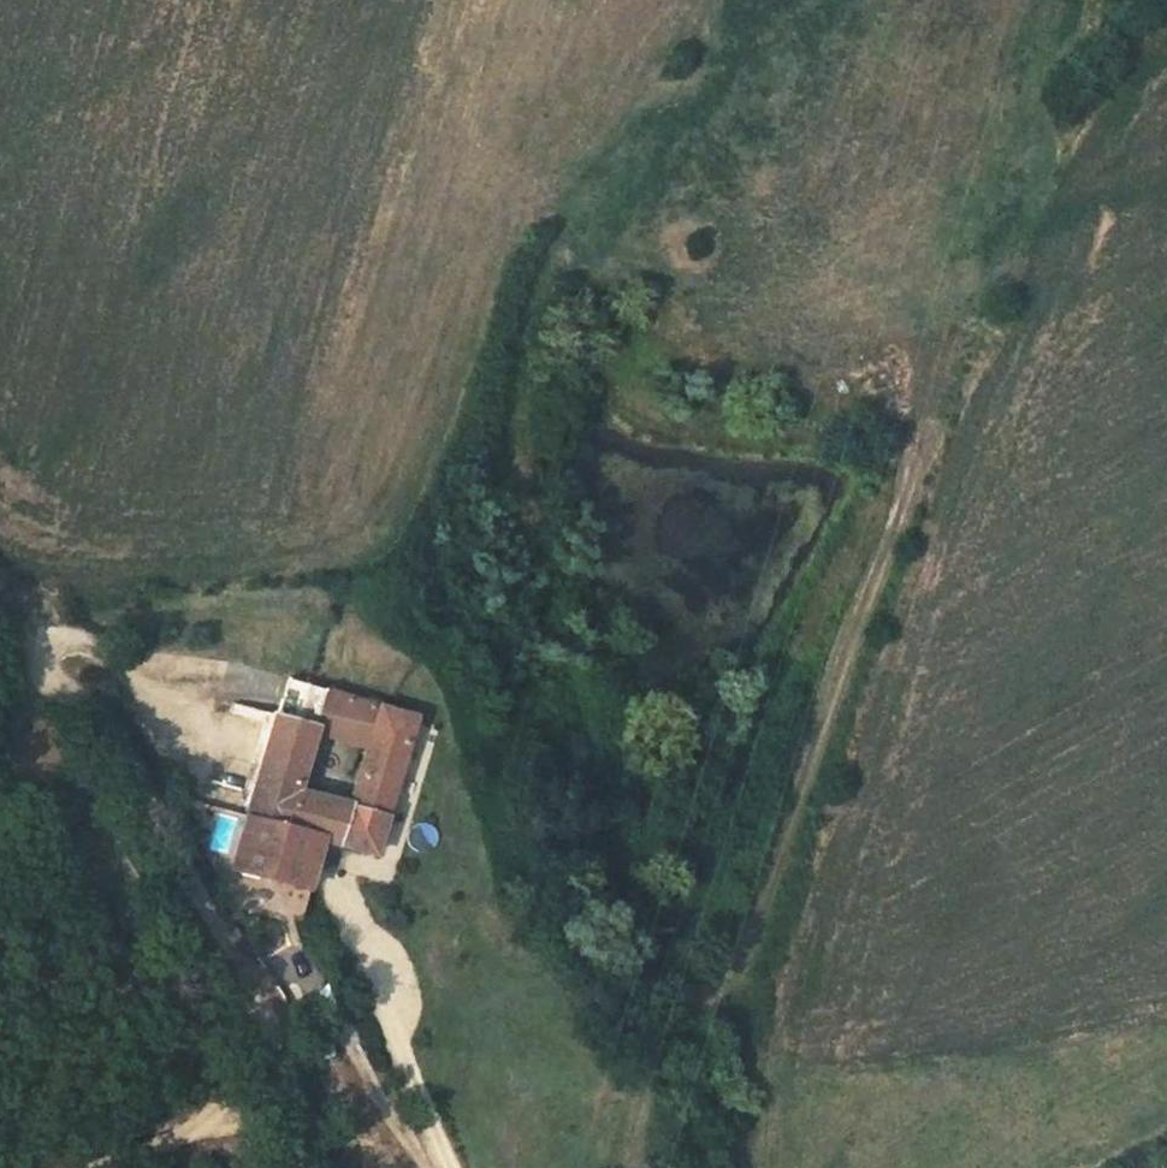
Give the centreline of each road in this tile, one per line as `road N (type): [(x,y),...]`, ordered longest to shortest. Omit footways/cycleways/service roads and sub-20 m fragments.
road 1 (track): [(636,1167),(661,1063),(737,944),(917,461),(915,379)]
road 2 (track): [(0,612),(120,740),(277,1041),(290,1167)]
road 3 (track): [(97,1167),(216,1127),(277,1041)]

